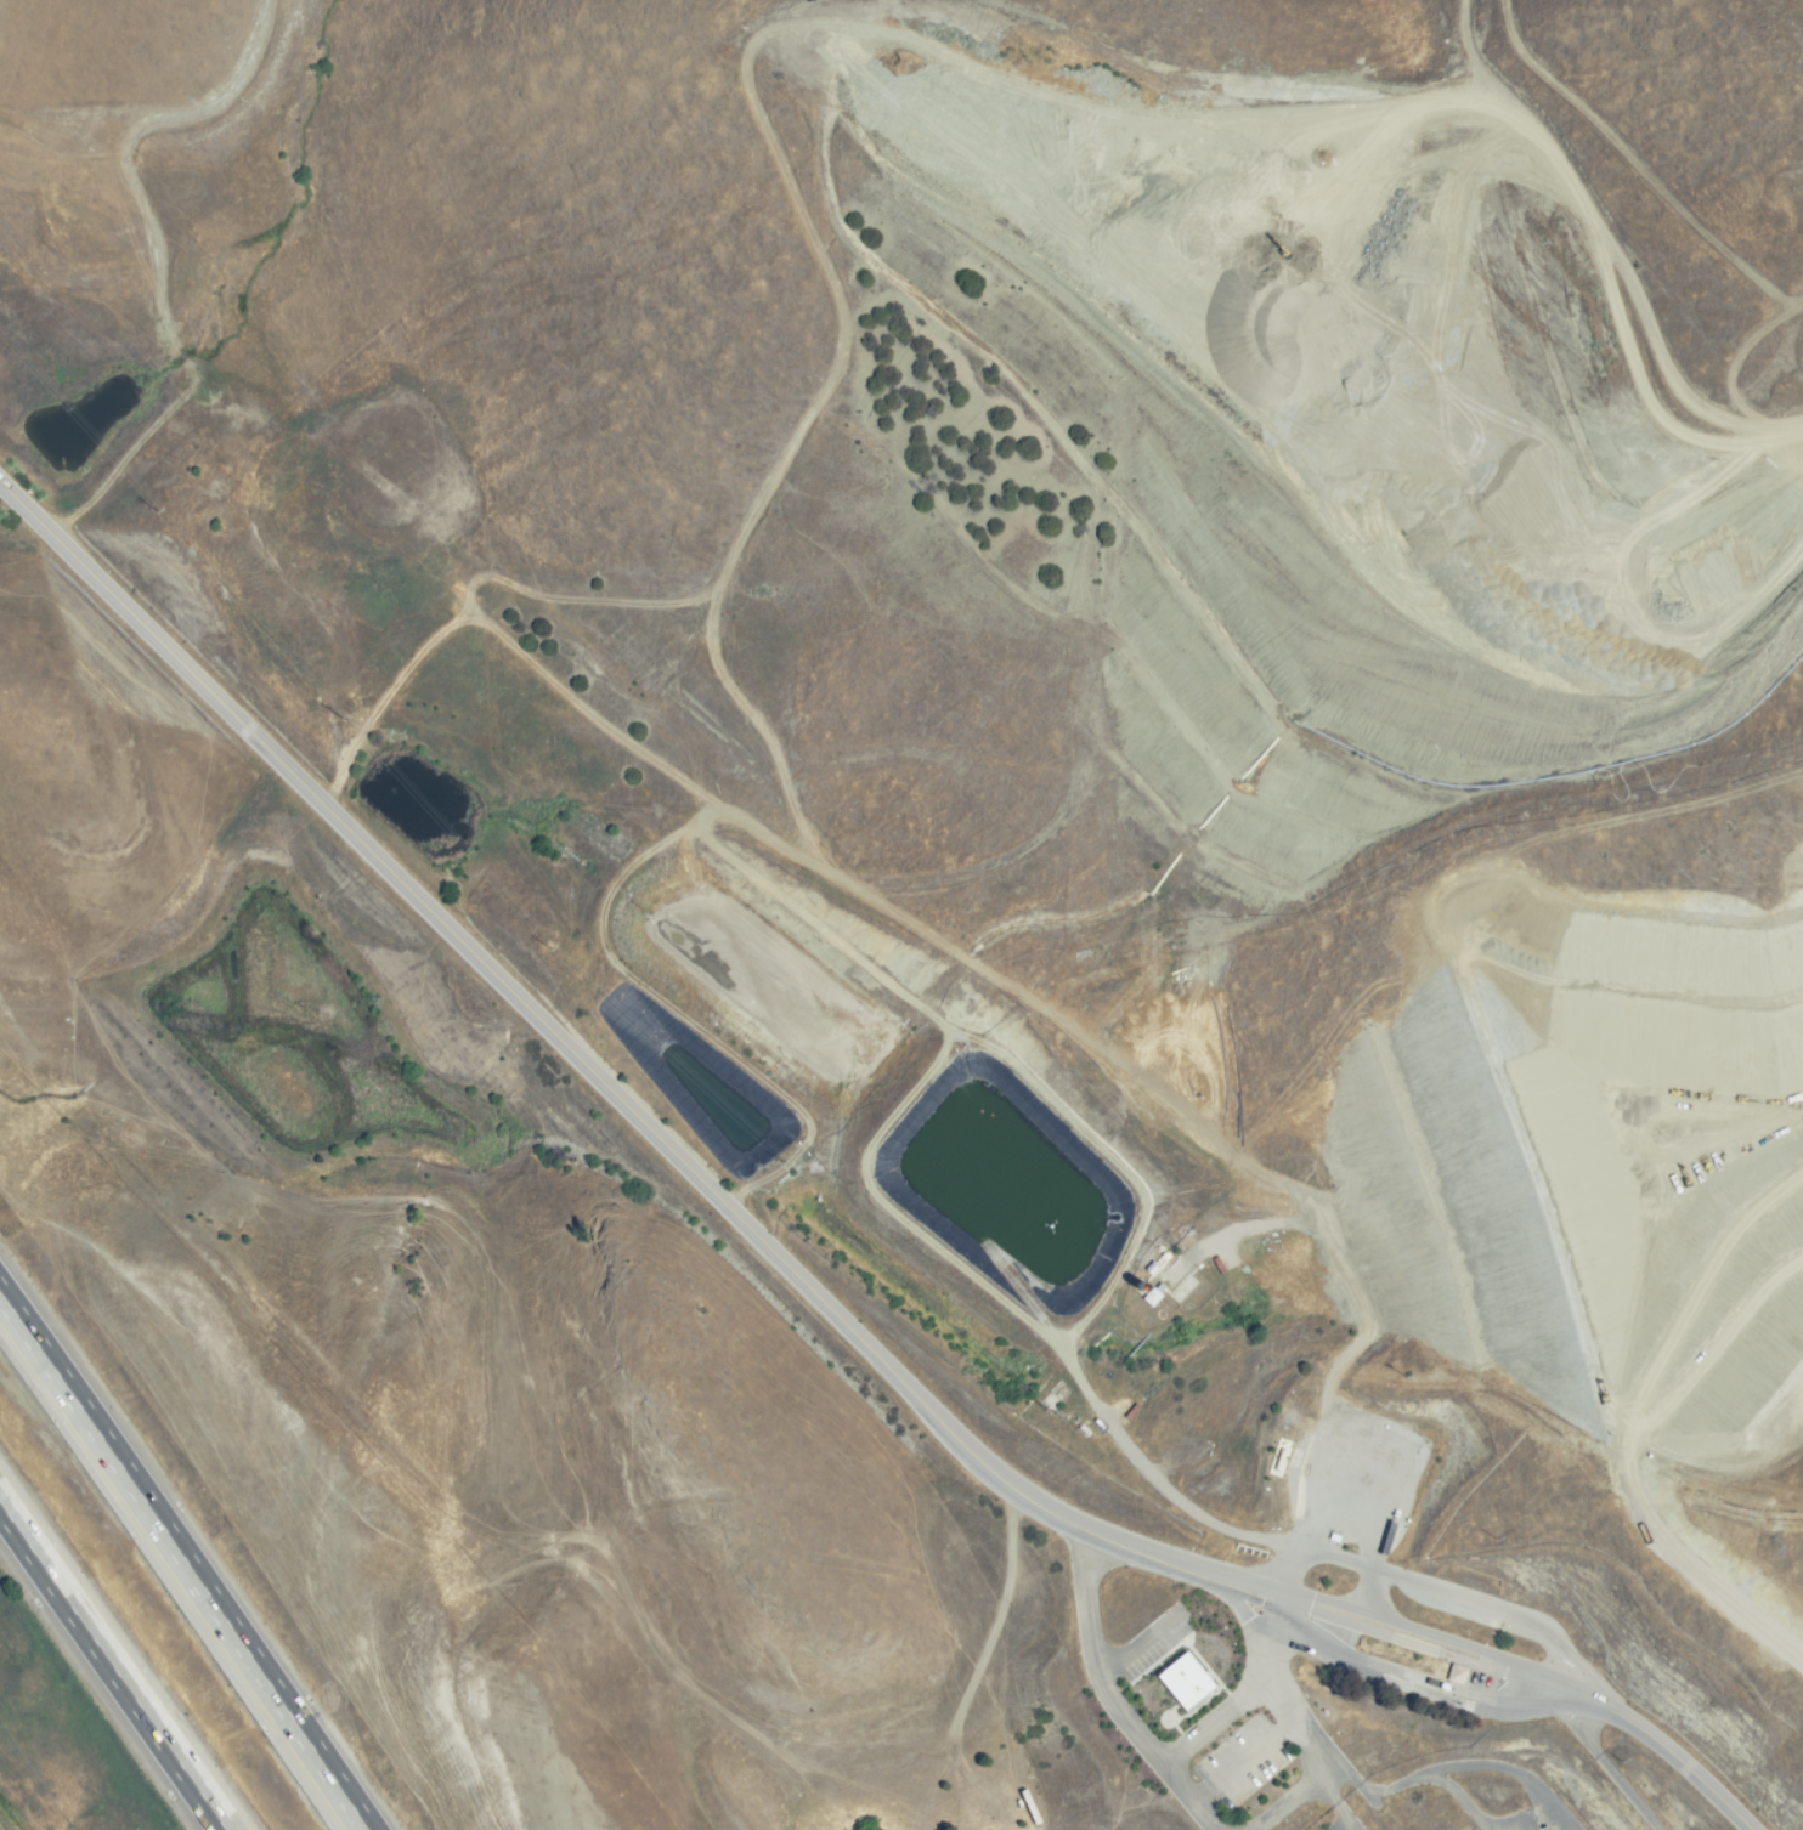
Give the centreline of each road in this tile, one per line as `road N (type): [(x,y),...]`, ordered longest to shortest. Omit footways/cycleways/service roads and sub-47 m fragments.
road 1 (motorway): [(367,1829),(0,1293)]
road 2 (motorway): [(0,1503),(225,1829)]
road 3 (residential): [(1209,1829),(1098,1687),(1078,1580),(1090,1520)]

